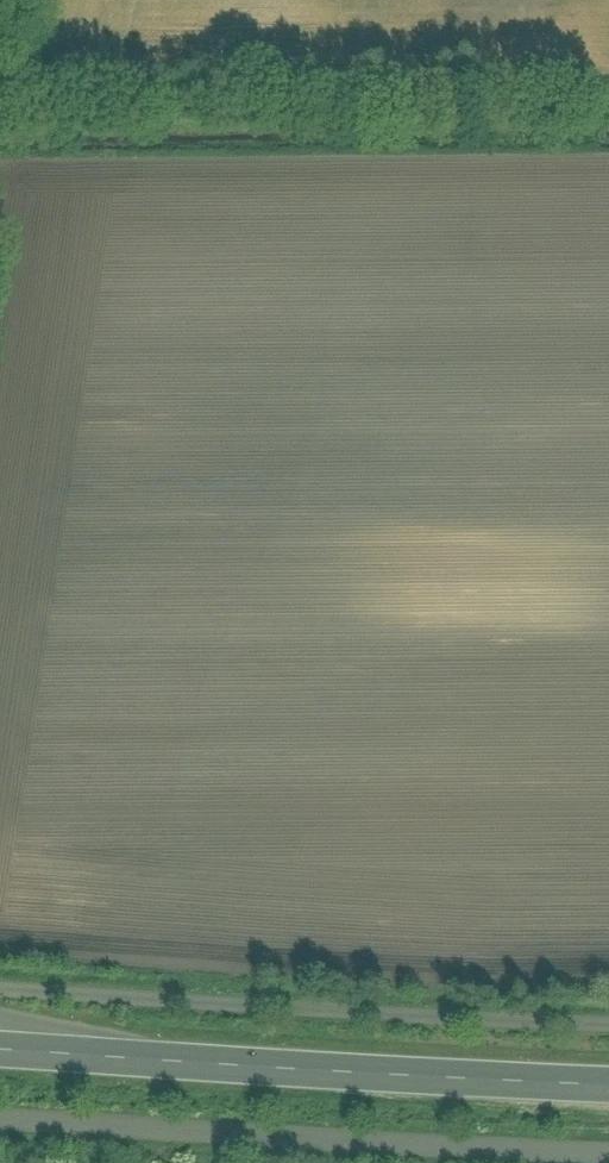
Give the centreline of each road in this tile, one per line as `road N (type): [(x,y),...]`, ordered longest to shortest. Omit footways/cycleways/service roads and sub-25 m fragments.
road 1 (unclassified): [(608,1159),(0,1125)]
road 2 (unclassified): [(0,988),(608,1022)]
road 3 (primary): [(608,1091),(10,1054)]

